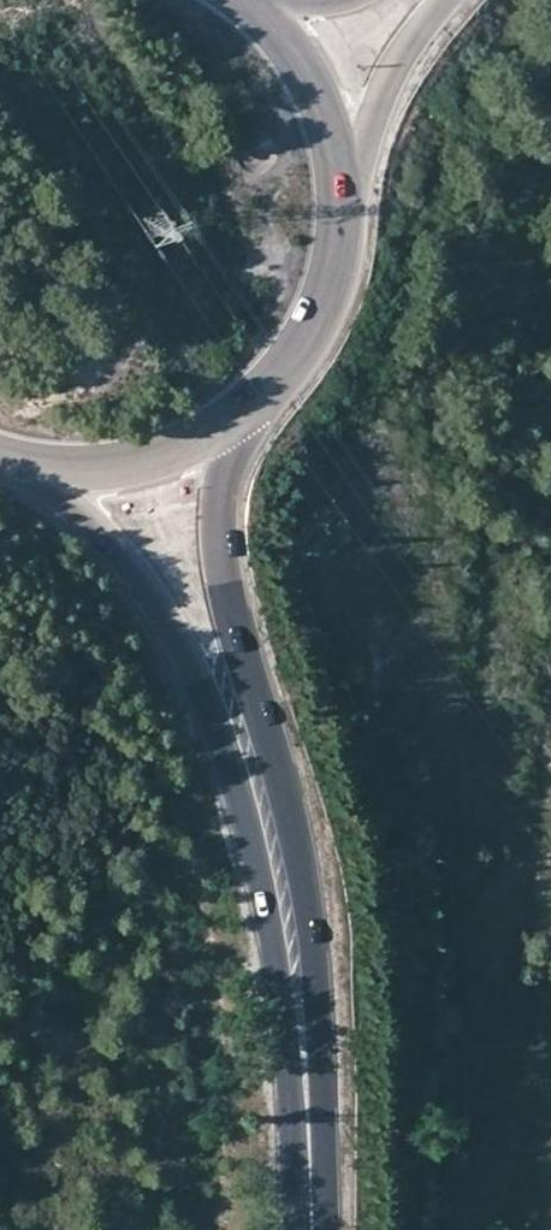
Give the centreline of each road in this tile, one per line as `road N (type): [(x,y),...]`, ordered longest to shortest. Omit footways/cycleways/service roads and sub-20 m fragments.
road 1 (primary): [(0,463),(70,501),(165,617),(191,668),(261,879),(305,1096)]
road 2 (primary): [(305,1096),(305,913),(222,554),(232,424)]
road 3 (primary): [(232,424),(292,366),(314,331),(331,293),(345,211)]
road 4 (primary): [(0,460),(74,473),(116,470),(157,461),(232,424)]
road 5 (secondary): [(345,211),(401,62),(449,0)]
road 6 (primary): [(345,211),(333,128),(296,54),(270,22)]
road 7 (primary): [(310,1229),(305,1096)]

